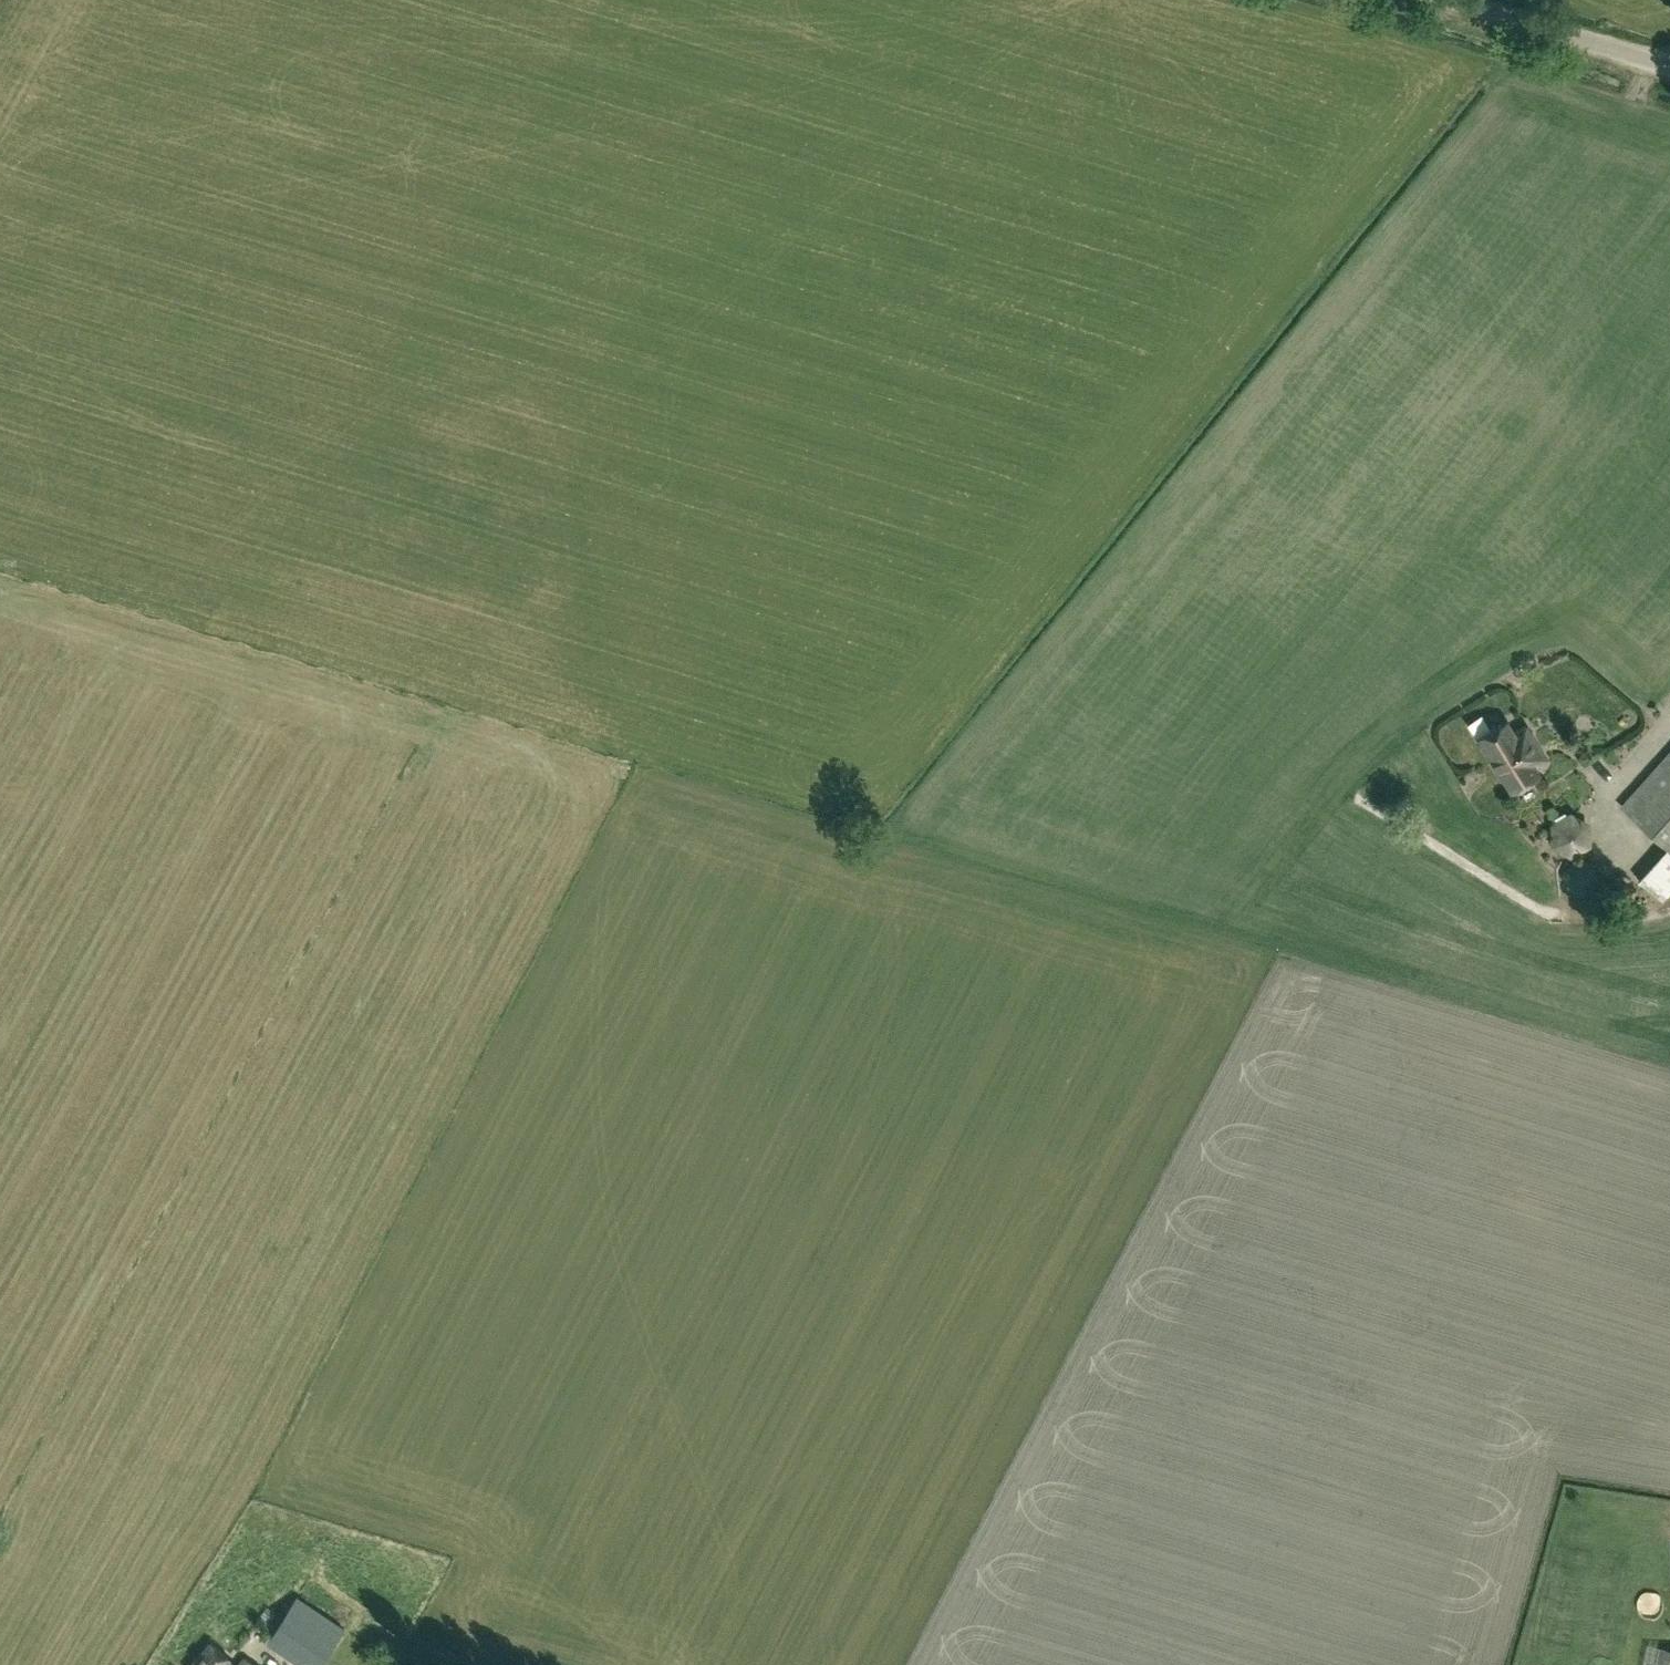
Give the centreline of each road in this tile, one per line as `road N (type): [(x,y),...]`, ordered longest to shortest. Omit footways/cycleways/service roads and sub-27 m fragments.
road 1 (unclassified): [(1669,66),(1448,0)]

